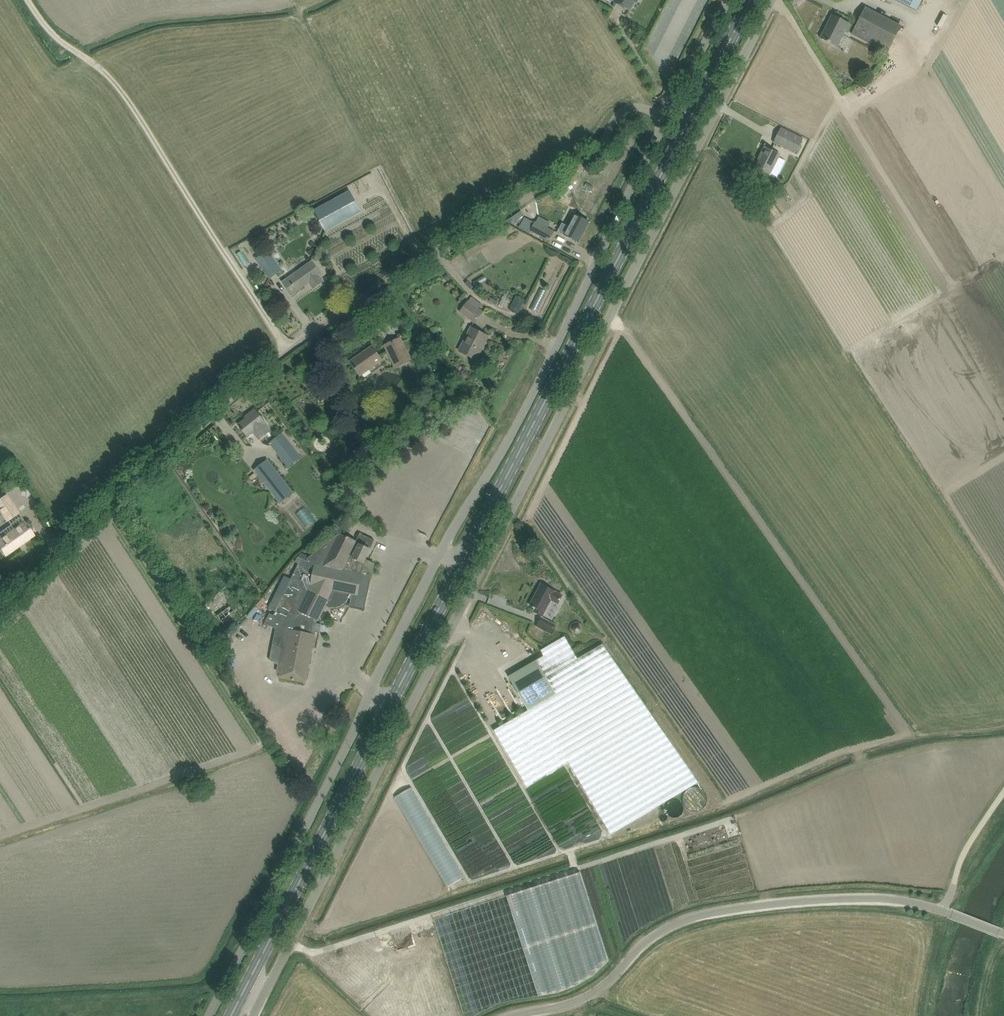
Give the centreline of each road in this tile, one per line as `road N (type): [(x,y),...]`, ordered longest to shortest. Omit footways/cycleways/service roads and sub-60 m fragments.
road 1 (primary): [(231,1015),(753,0)]
road 2 (unclassified): [(253,1015),(772,0)]
road 3 (unclassified): [(668,116),(208,1015)]
road 4 (unclassified): [(0,623),(97,522),(291,355),(581,165),(621,111),(668,116)]
road 5 (unclassified): [(514,1015),(582,1000),(661,930),(704,914),(883,899),(949,913)]
road 6 (track): [(28,0),(61,42),(117,89),(291,355)]
road 7 (track): [(734,818),(851,767),(994,740)]
road 8 (unclassified): [(668,116),(727,0)]

